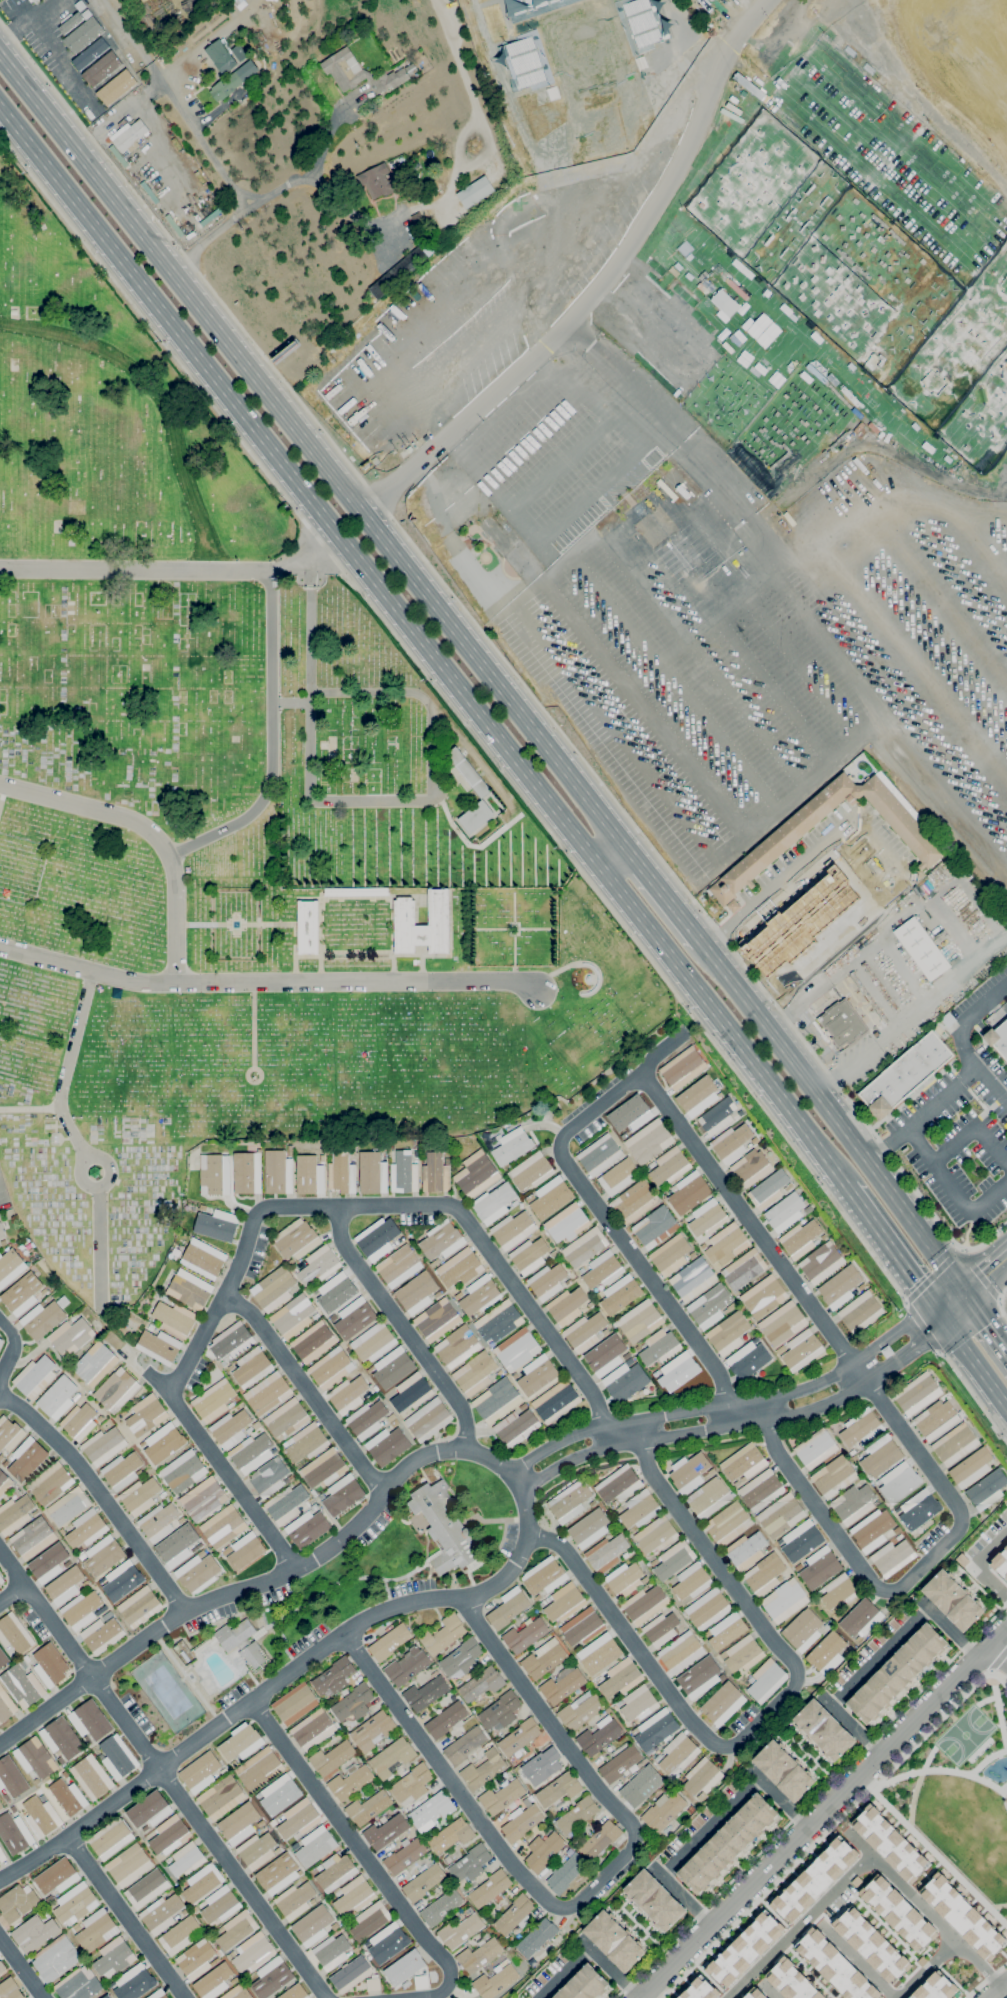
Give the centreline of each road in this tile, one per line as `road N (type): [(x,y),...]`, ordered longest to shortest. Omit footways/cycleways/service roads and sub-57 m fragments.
road 1 (primary): [(627,845),(0,55)]
road 2 (primary): [(0,114),(602,866)]
road 3 (residential): [(1006,1630),(642,1997)]
road 4 (residential): [(964,1290),(818,1385),(606,1425),(509,1473)]
road 5 (primary): [(964,1290),(700,941)]
road 6 (residential): [(521,1491),(566,1461),(613,1445),(836,1403),(905,1356)]
road 7 (primary): [(602,866),(847,1187)]
road 8 (residential): [(150,61),(252,210)]
road 9 (primary): [(847,1187),(932,1306)]
road 10 (primary): [(700,941),(627,845)]

